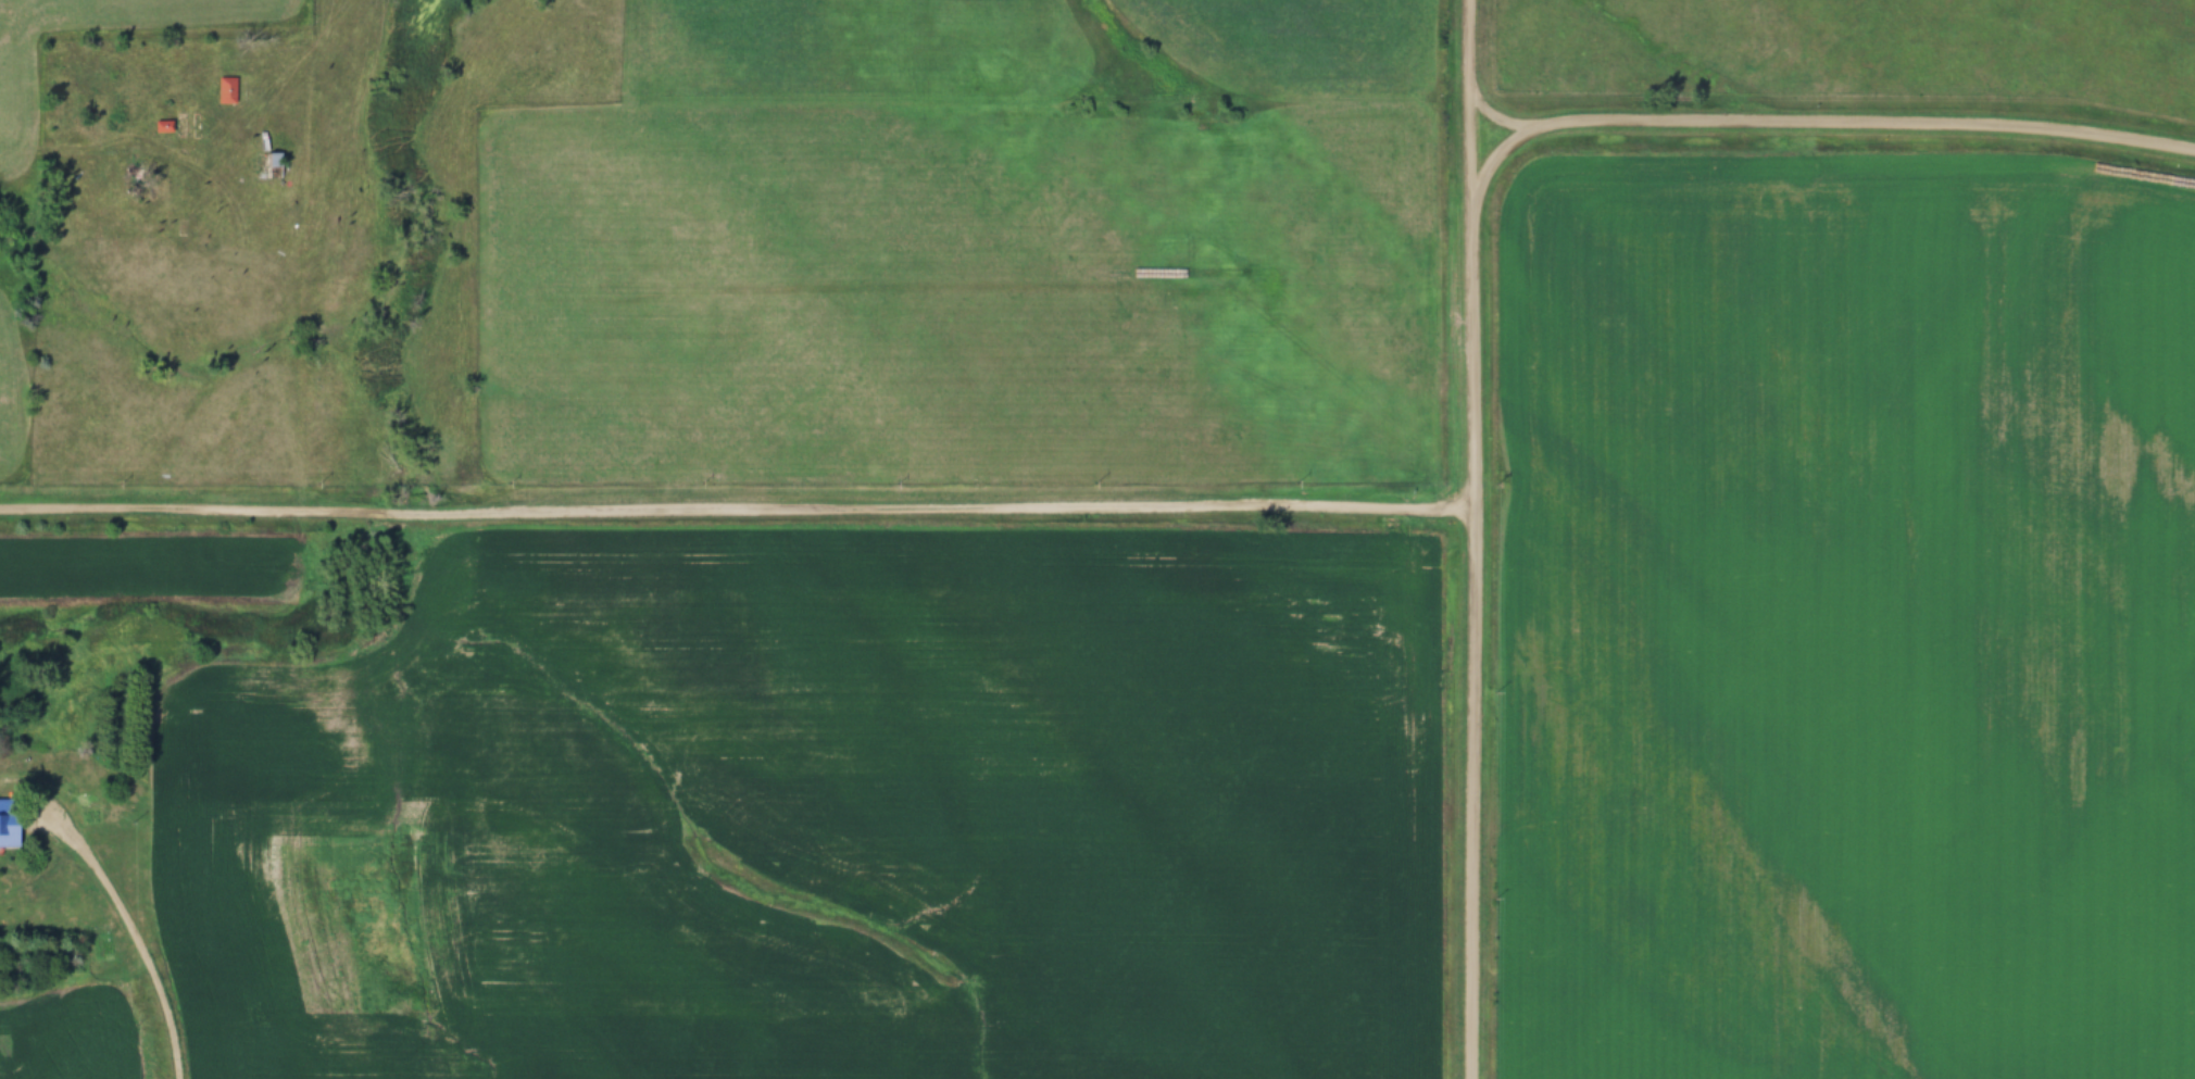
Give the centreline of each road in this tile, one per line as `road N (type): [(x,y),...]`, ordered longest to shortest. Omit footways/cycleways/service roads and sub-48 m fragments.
road 1 (residential): [(1476,1078),(1470,203),(1483,173),(1544,123),(1609,115),(2008,125),(2194,151)]
road 2 (track): [(1477,503),(0,507)]
road 3 (residential): [(1470,203),(1466,0)]

